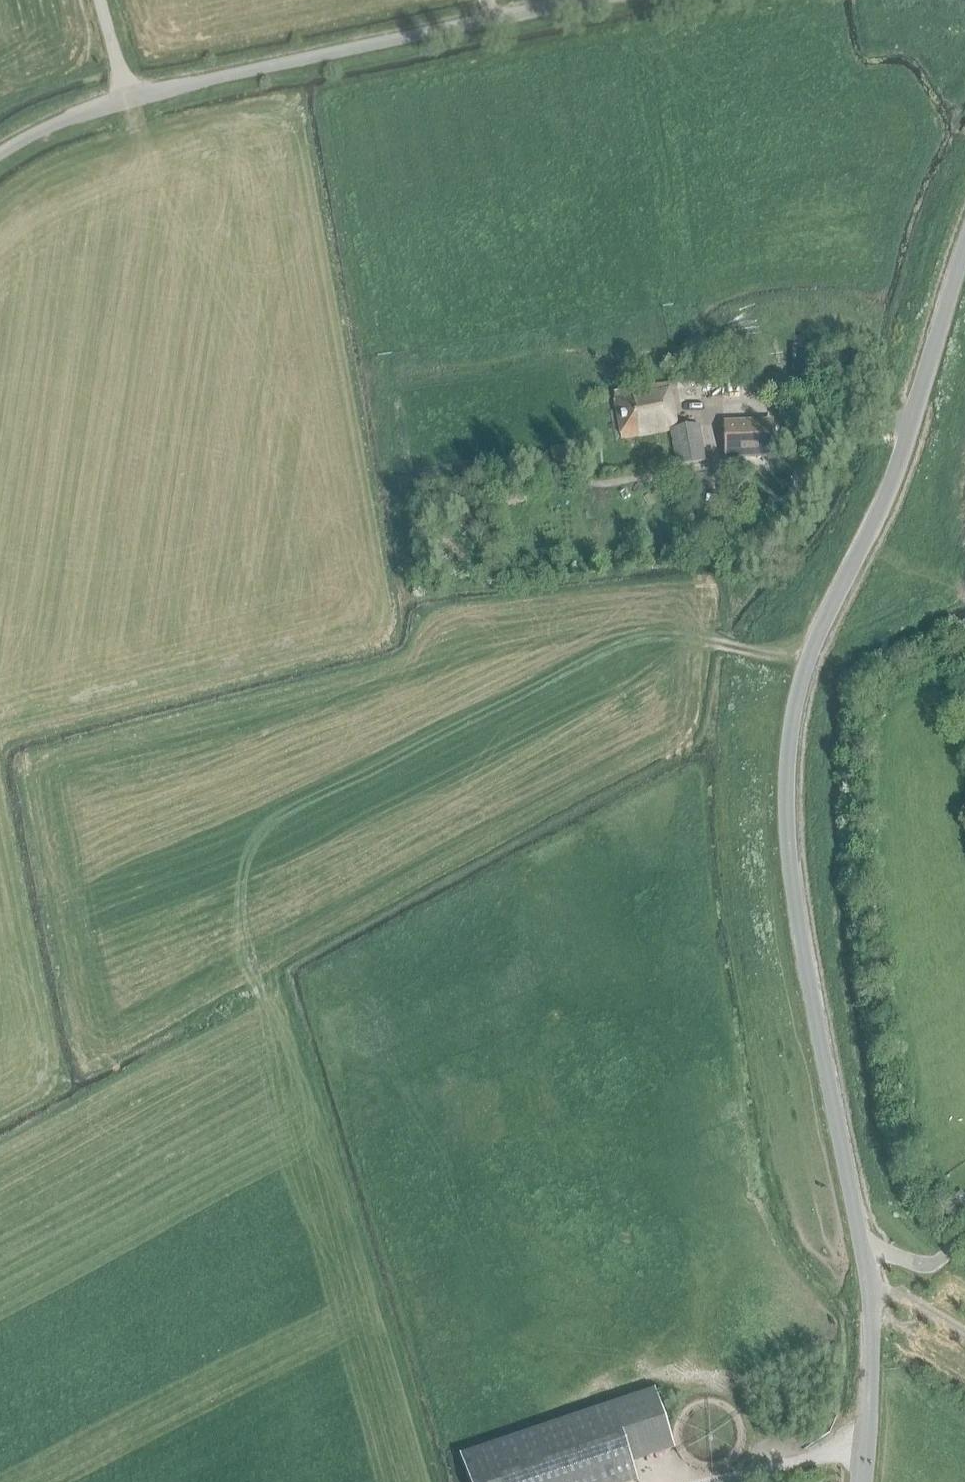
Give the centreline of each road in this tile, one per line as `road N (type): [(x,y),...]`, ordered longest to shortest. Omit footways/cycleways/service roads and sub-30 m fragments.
road 1 (unclassified): [(862,1481),(871,1281),(796,876),(792,744),(809,669),(912,434),(964,247)]
road 2 (unclassified): [(0,157),(126,99),(604,0)]

